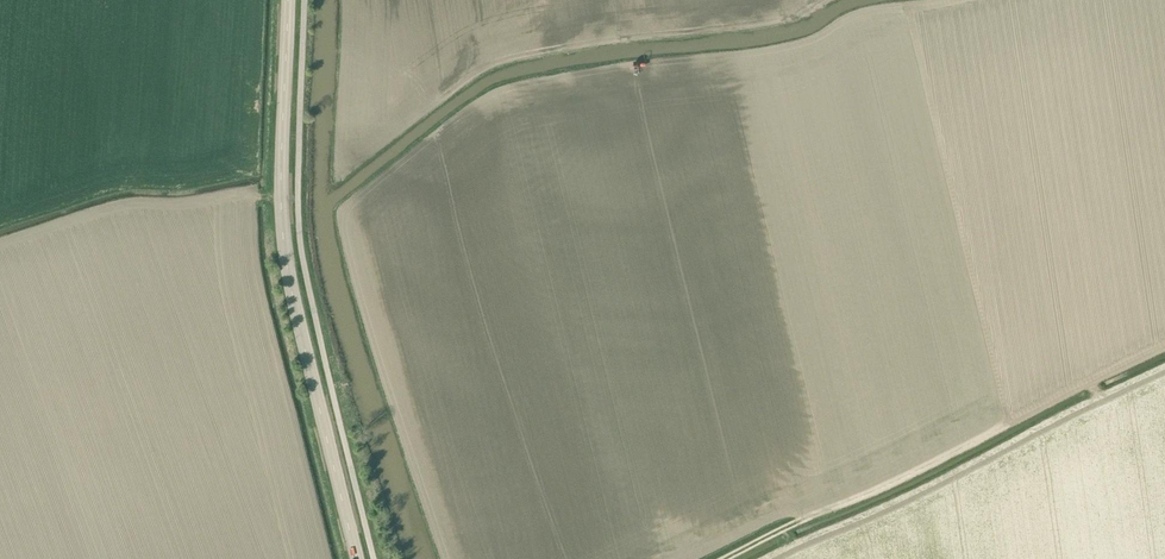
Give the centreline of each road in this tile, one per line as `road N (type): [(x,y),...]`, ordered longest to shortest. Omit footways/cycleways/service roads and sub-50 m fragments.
road 1 (secondary): [(357,558),(285,253),(288,0)]
road 2 (track): [(727,558),(1086,382)]

